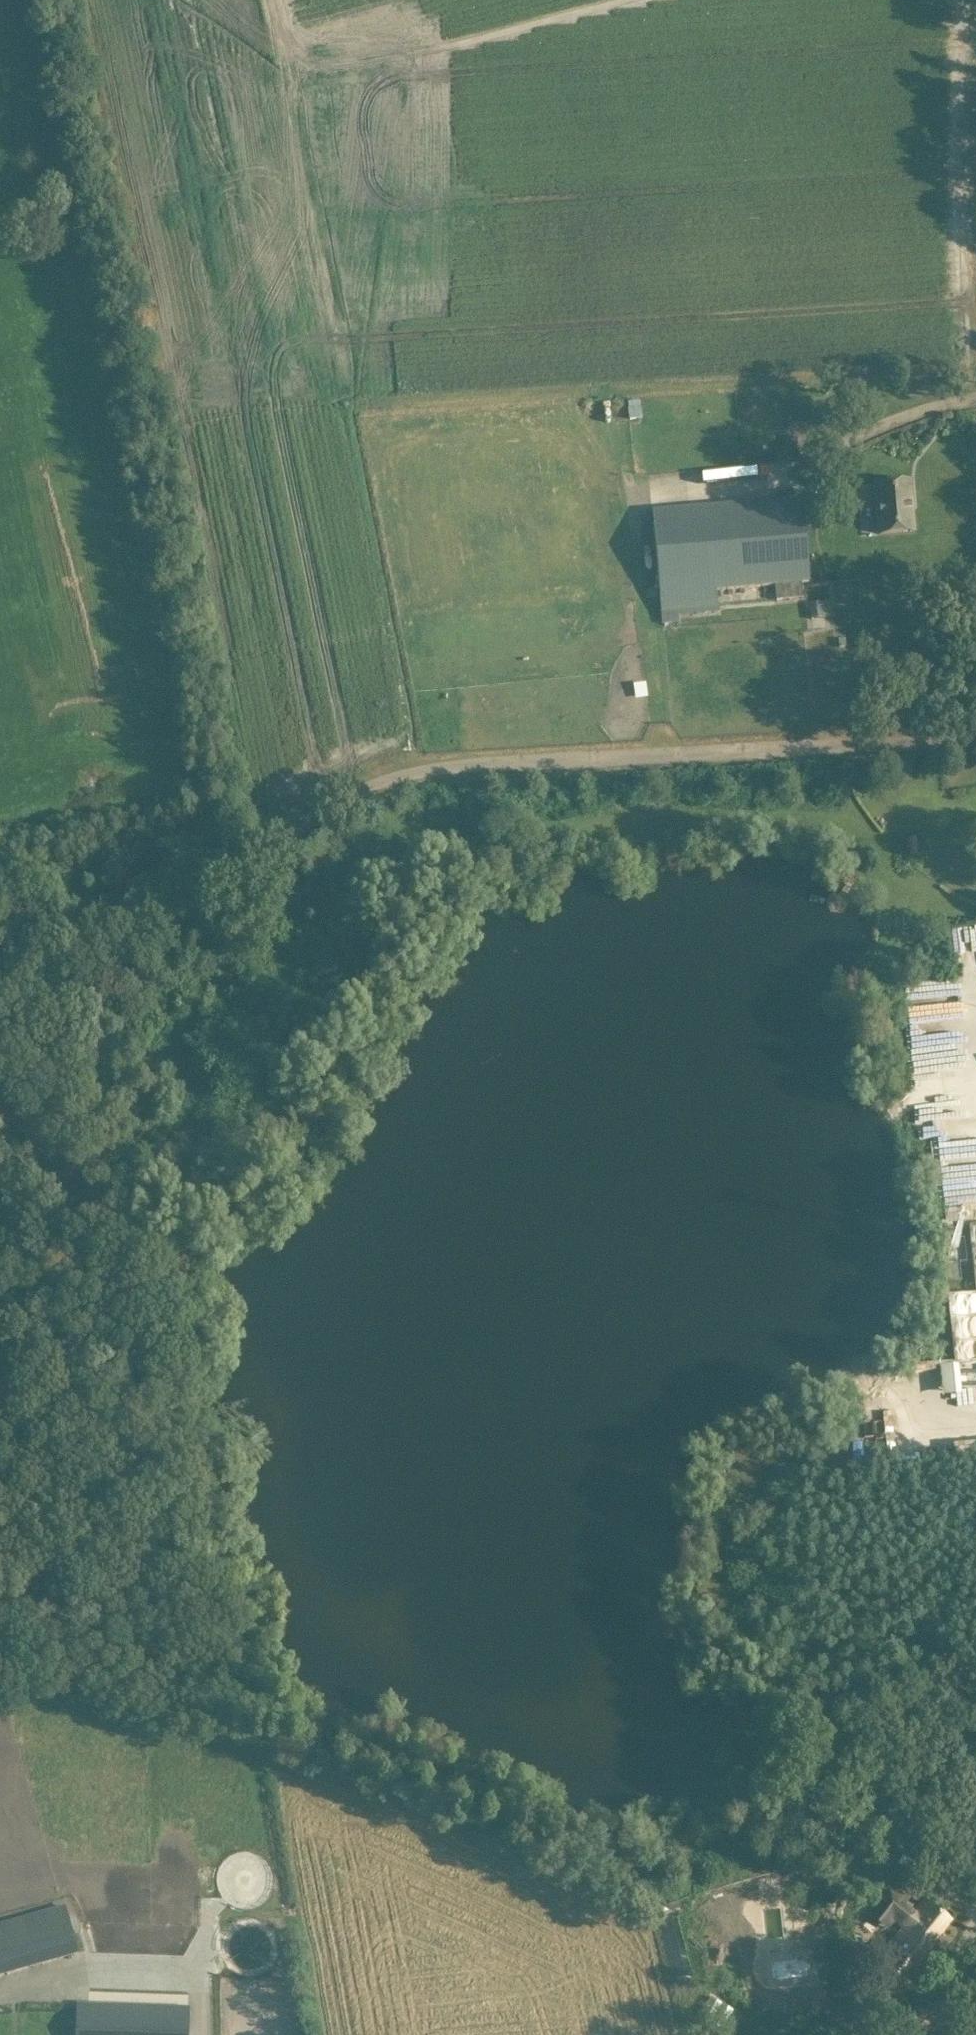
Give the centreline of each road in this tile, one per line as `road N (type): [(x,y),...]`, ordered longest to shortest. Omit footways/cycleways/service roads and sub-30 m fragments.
road 1 (track): [(975,738),(403,774),(339,803),(0,1058)]

